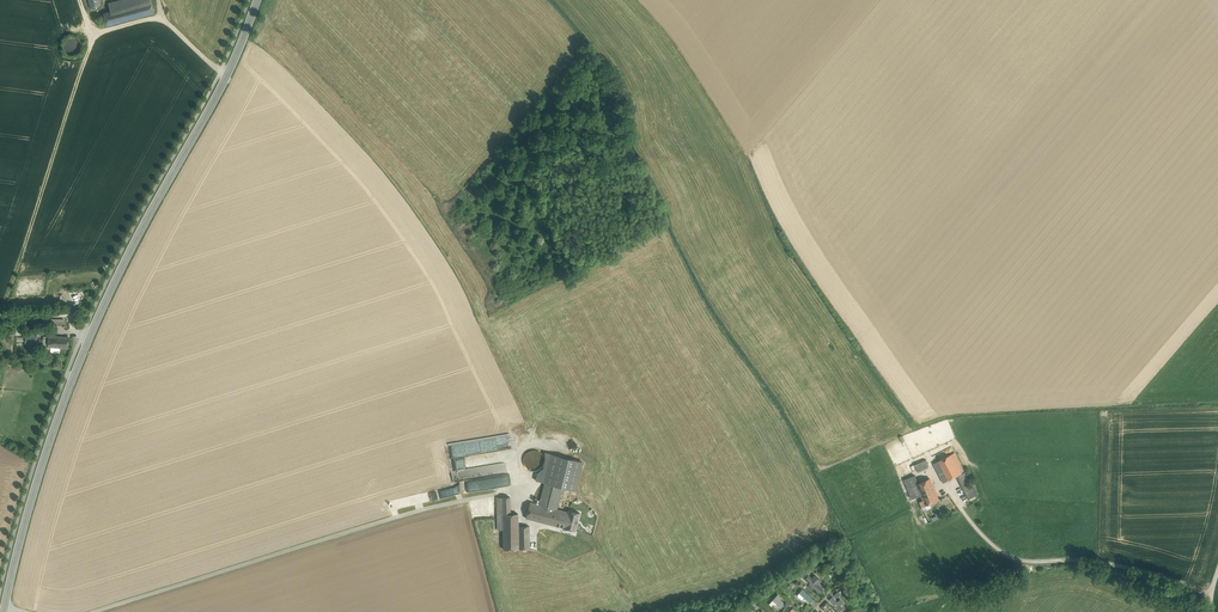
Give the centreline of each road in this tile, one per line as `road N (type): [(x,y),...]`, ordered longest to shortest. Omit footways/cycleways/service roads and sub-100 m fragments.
road 1 (secondary): [(8,611),(27,528),(84,361),(258,0)]
road 2 (track): [(93,611),(375,523),(518,489),(519,450)]
road 3 (track): [(227,75),(166,19),(106,29),(81,0)]

